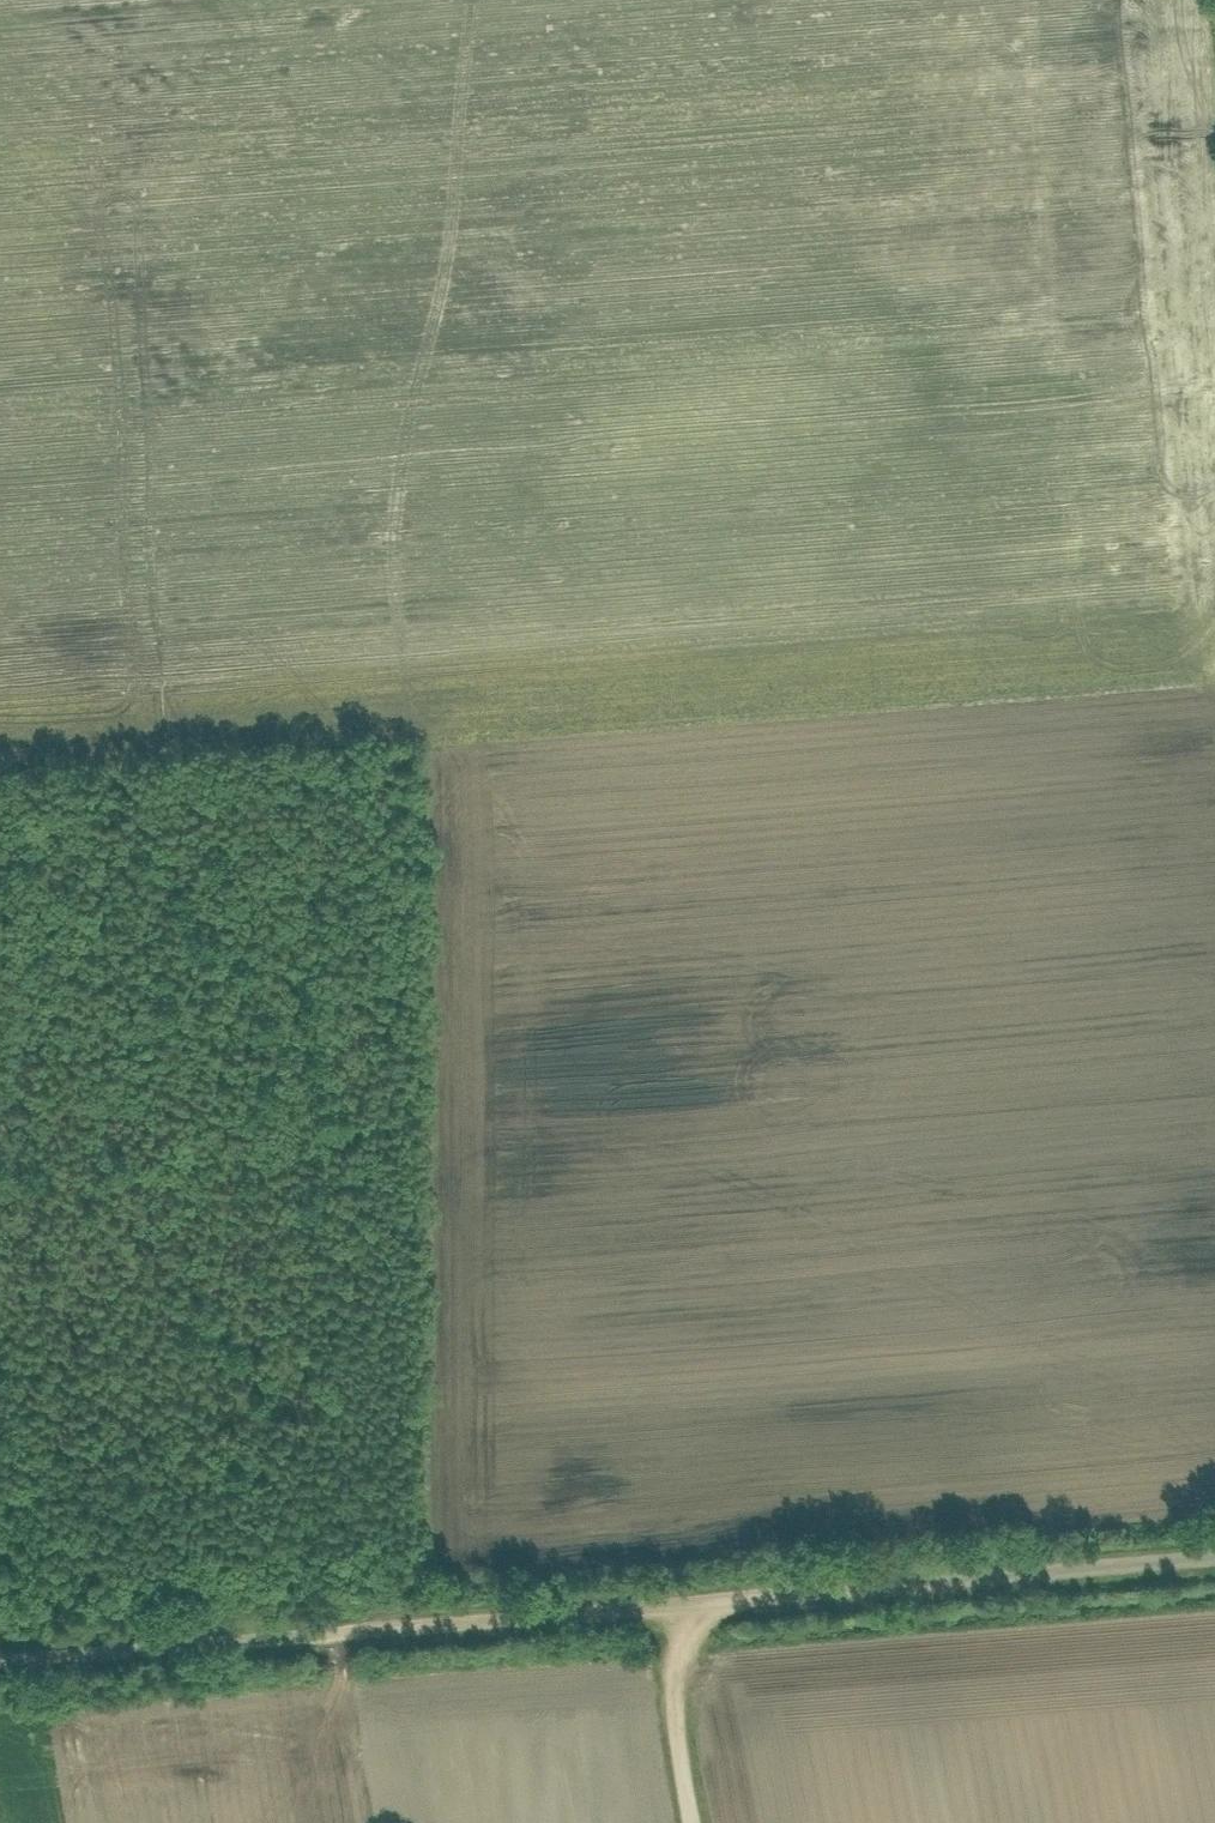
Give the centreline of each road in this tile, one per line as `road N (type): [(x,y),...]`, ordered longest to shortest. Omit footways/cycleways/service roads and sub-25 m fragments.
road 1 (unclassified): [(0,1662),(1214,1562)]
road 2 (track): [(675,1611),(671,1704),(696,1822)]

